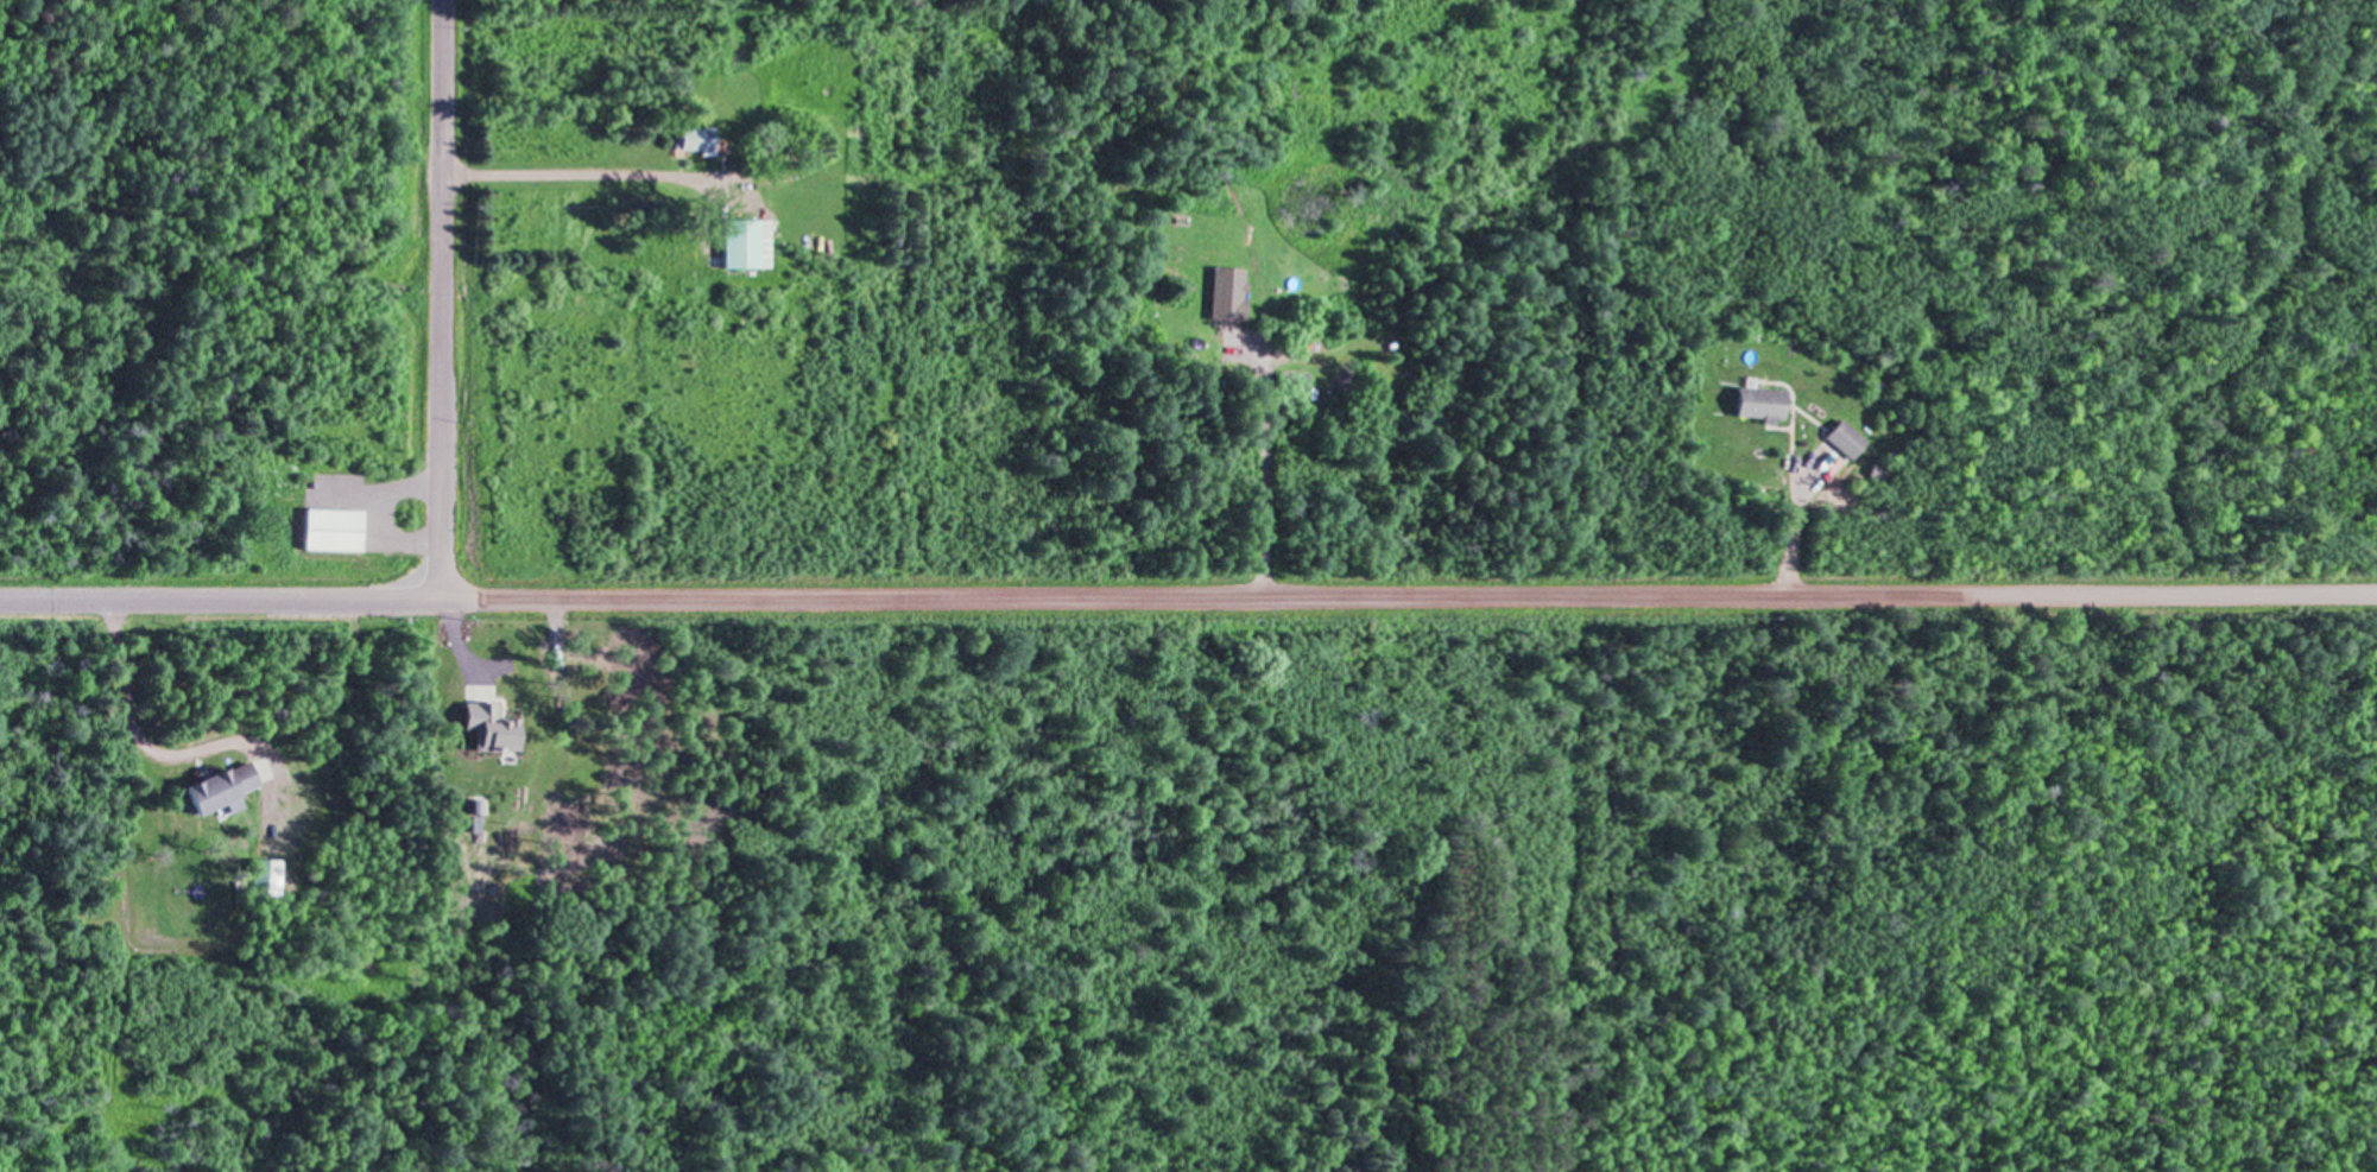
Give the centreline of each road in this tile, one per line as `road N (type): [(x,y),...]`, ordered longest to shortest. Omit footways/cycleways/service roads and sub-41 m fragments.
road 1 (residential): [(2376,594),(885,606),(478,600)]
road 2 (residential): [(440,598),(442,0)]
road 3 (residential): [(478,600),(0,600)]

